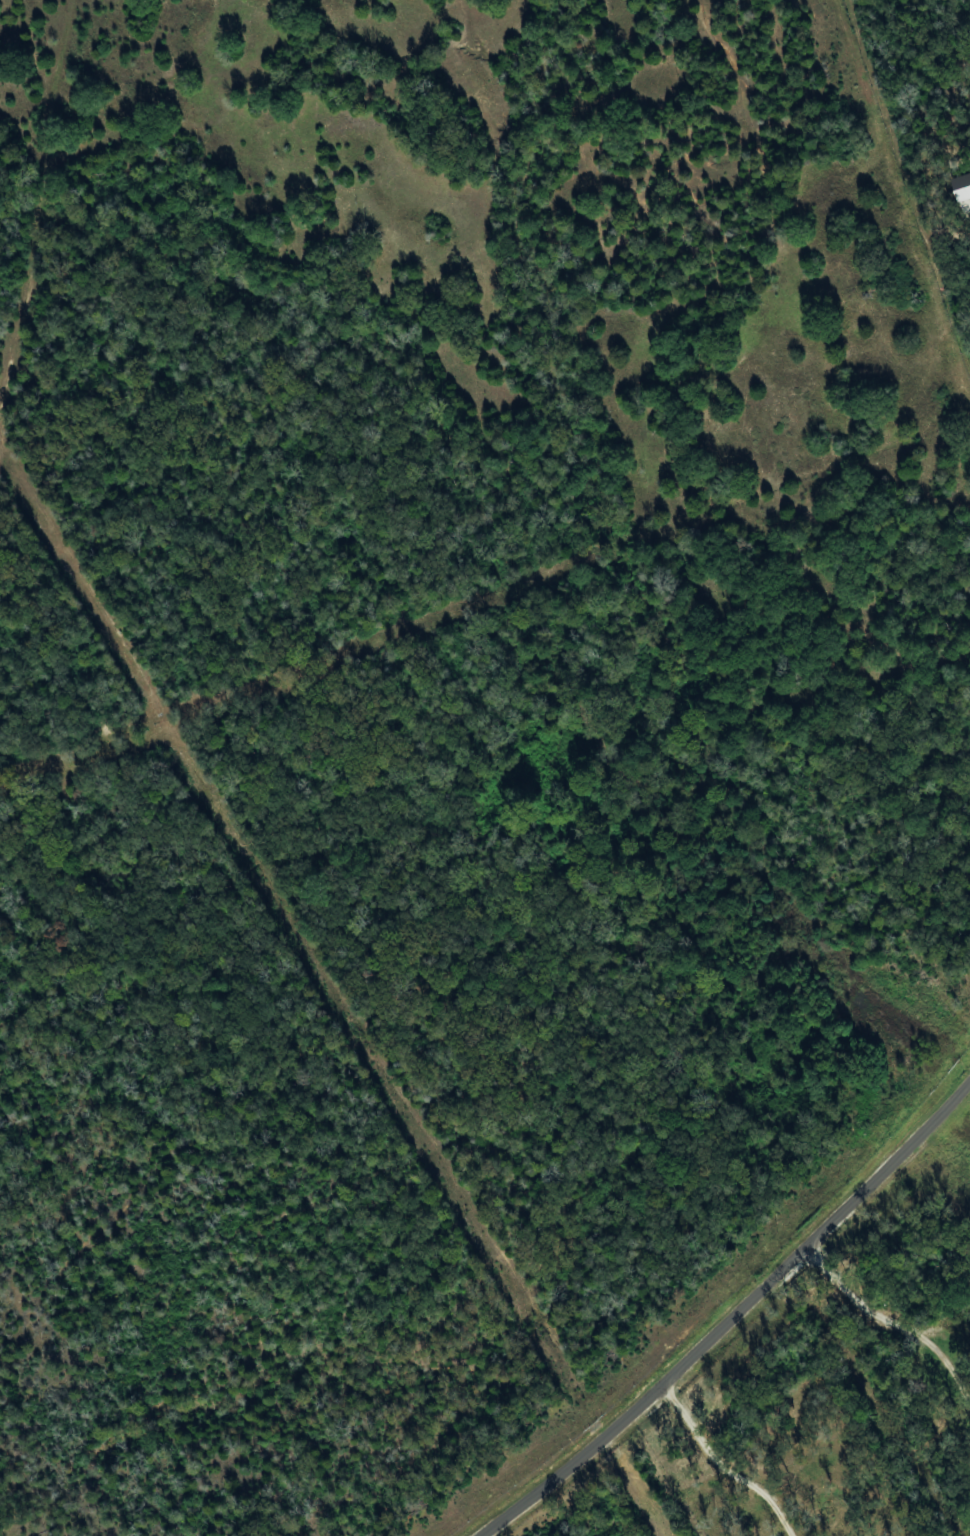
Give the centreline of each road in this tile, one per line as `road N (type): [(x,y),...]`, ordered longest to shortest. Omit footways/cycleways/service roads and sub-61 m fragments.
road 1 (residential): [(485,1535),(667,1383),(969,1083)]

